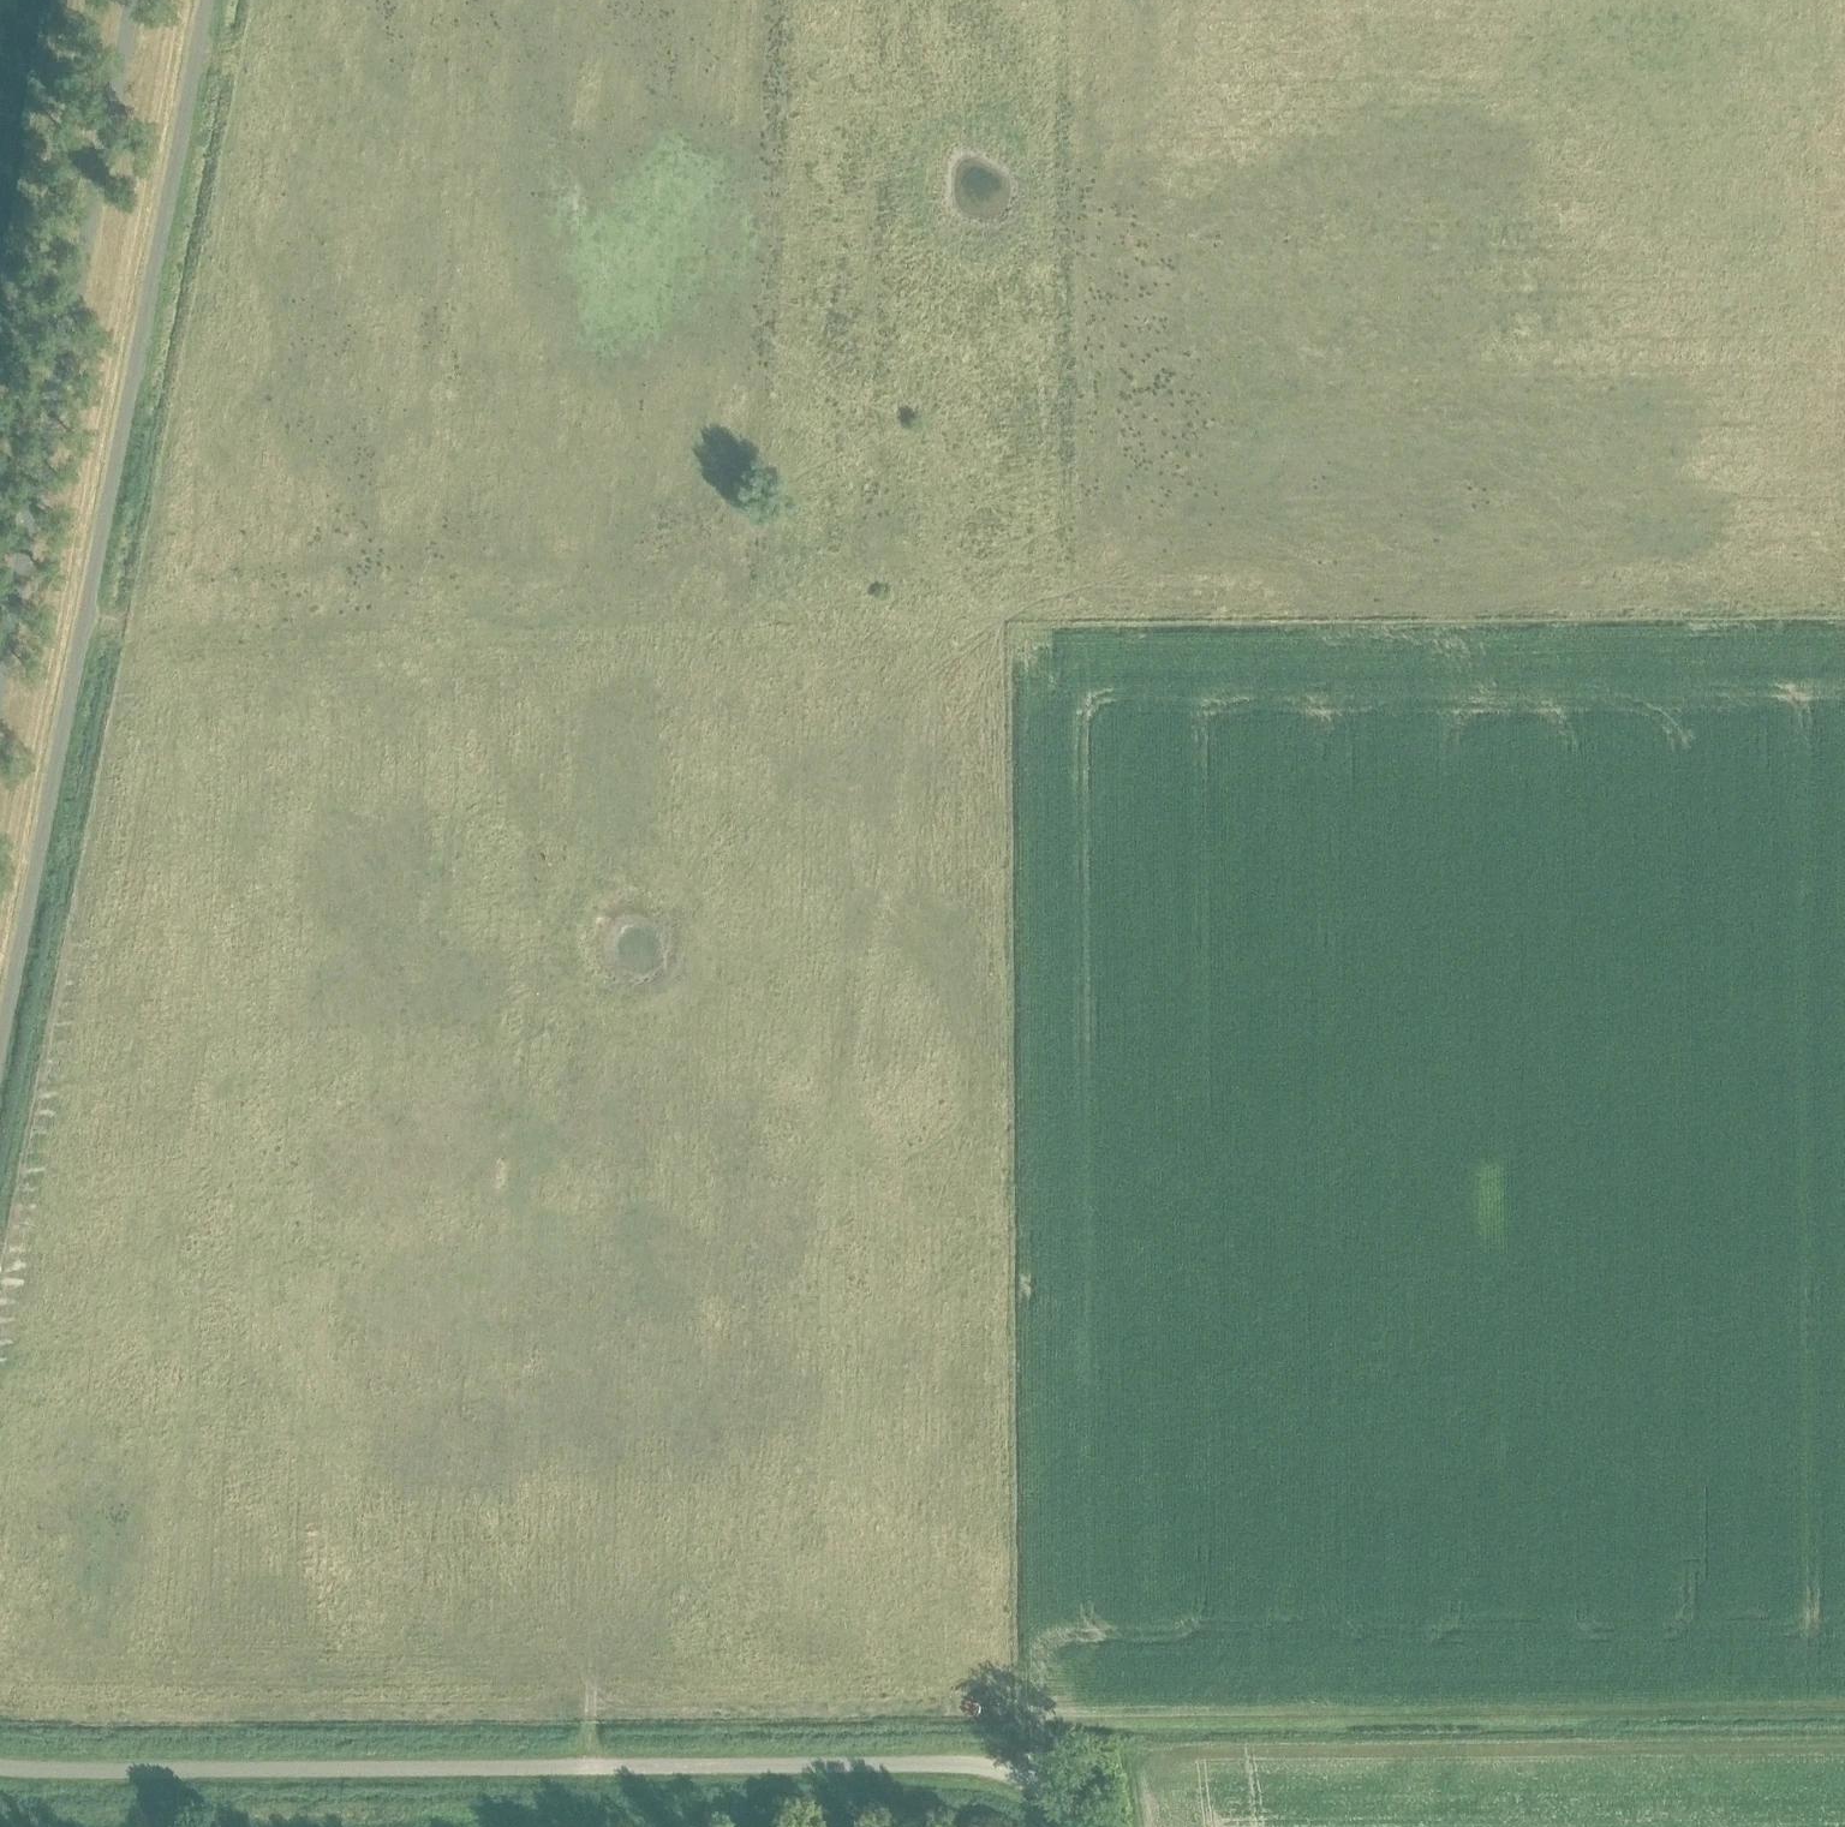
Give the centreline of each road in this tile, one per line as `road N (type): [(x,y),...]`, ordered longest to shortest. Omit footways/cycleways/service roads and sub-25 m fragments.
road 1 (unclassified): [(0,1064),(214,0)]
road 2 (unclassified): [(1069,1826),(1025,1790),(972,1773),(593,1759),(0,1764)]
road 3 (unclassified): [(0,668),(132,0)]

